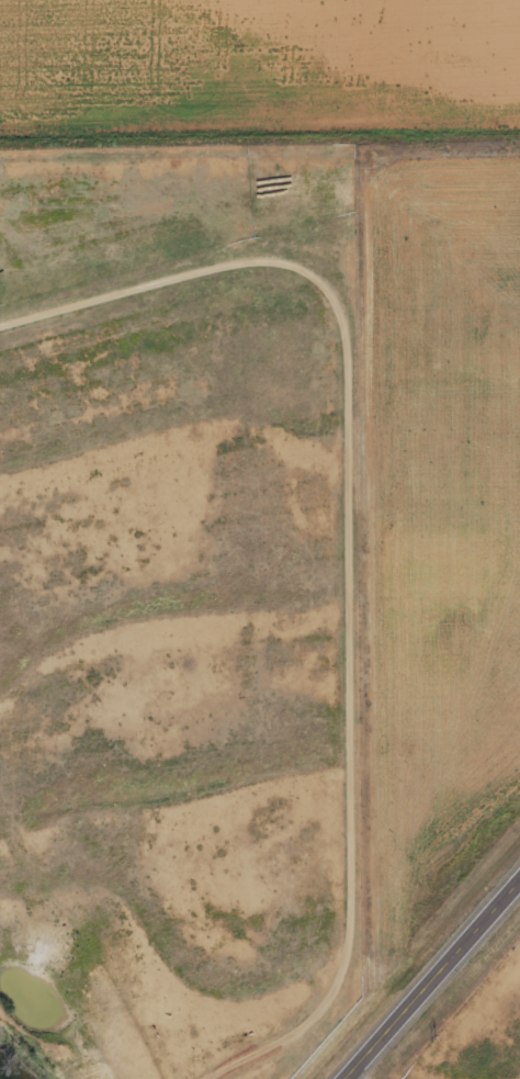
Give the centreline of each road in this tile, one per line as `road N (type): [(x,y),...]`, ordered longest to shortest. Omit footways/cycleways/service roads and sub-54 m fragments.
road 1 (primary): [(519,883),(344,1078)]

